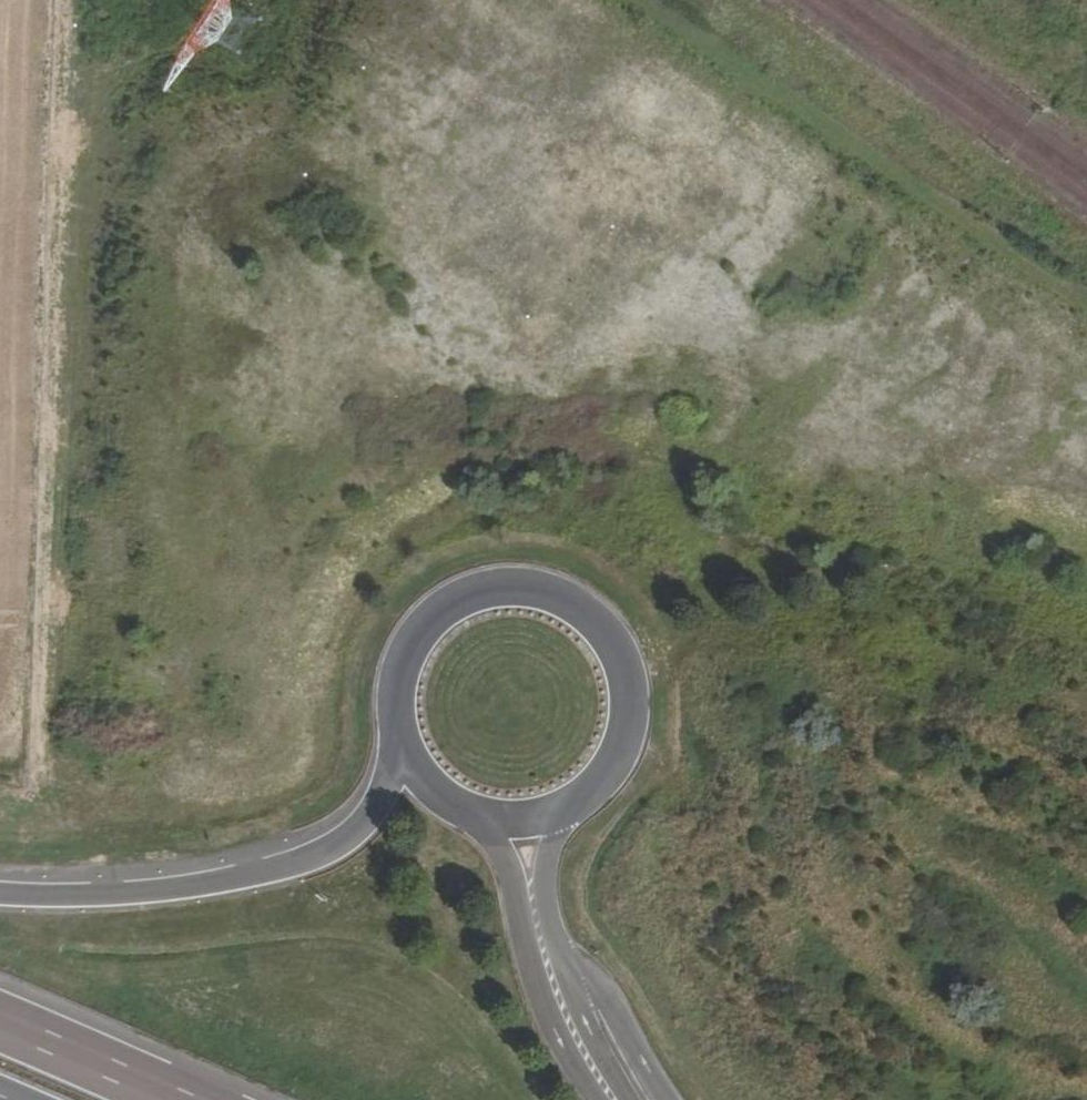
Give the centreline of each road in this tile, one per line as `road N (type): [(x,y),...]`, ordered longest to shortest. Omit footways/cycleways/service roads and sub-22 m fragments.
road 1 (motorway): [(404,748),(365,818),(310,854),(144,889),(0,891)]
road 2 (motorway): [(185,1099),(0,1021)]

